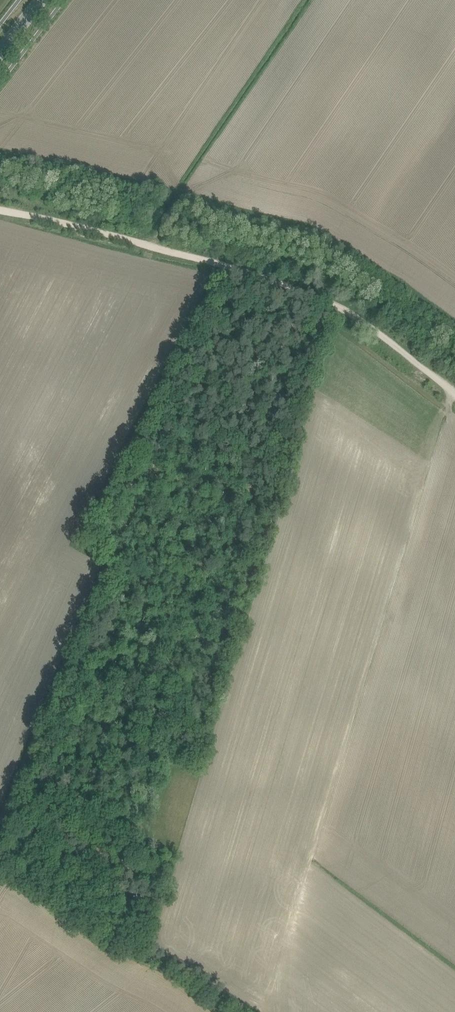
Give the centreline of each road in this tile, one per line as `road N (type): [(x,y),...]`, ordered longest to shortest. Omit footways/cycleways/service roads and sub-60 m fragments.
road 1 (track): [(454,394),(321,295),(0,209)]

